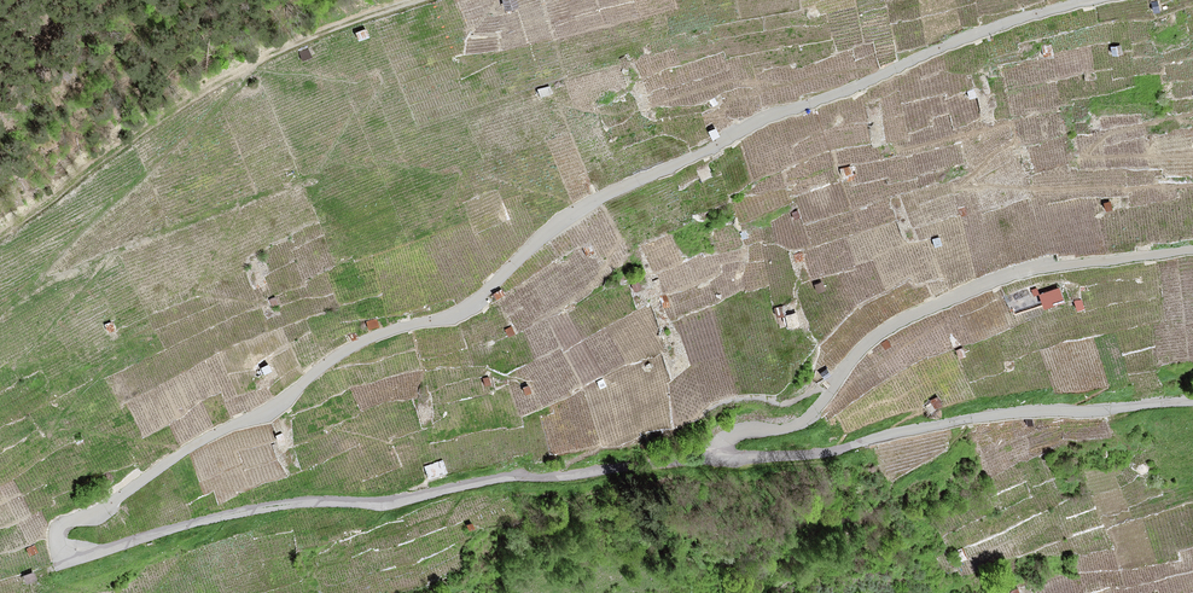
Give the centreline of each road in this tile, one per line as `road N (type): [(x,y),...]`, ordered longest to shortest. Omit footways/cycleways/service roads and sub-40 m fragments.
road 1 (unclassified): [(720,460),(510,477),(394,503),(269,507),(83,554),(56,539),(62,524),(93,516),(195,444),(276,405),(352,347),(467,309),(544,235),(596,200),(768,117),(979,33),(1094,0)]
road 2 (unclassified): [(720,460),(739,432),(802,421),(870,341),(960,294),(1042,269),(1192,250)]
road 3 (track): [(417,0),(257,61),(0,239)]
road 4 (unclassified): [(1192,402),(984,418),(828,452),(720,460)]

